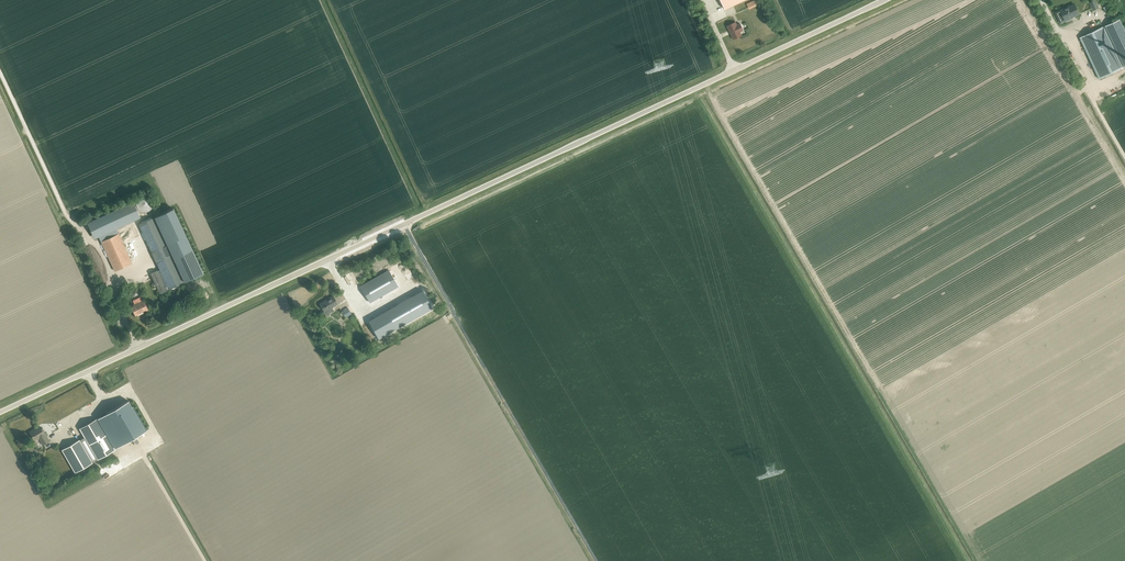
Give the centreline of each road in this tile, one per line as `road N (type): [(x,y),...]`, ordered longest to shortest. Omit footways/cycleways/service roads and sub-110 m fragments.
road 1 (unclassified): [(0,413),(883,0)]

